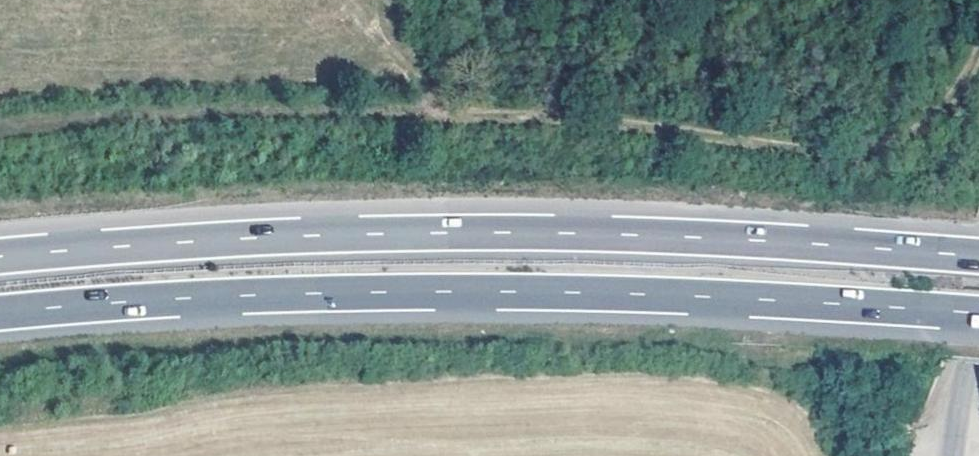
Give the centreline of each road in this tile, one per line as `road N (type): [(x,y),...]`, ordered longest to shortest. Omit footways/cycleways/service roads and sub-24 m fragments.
road 1 (motorway): [(978,258),(670,232),(245,237),(0,254)]
road 2 (motorway): [(0,311),(466,290),(672,293),(978,319)]
road 3 (tertiary): [(958,455),(961,363),(978,305)]

